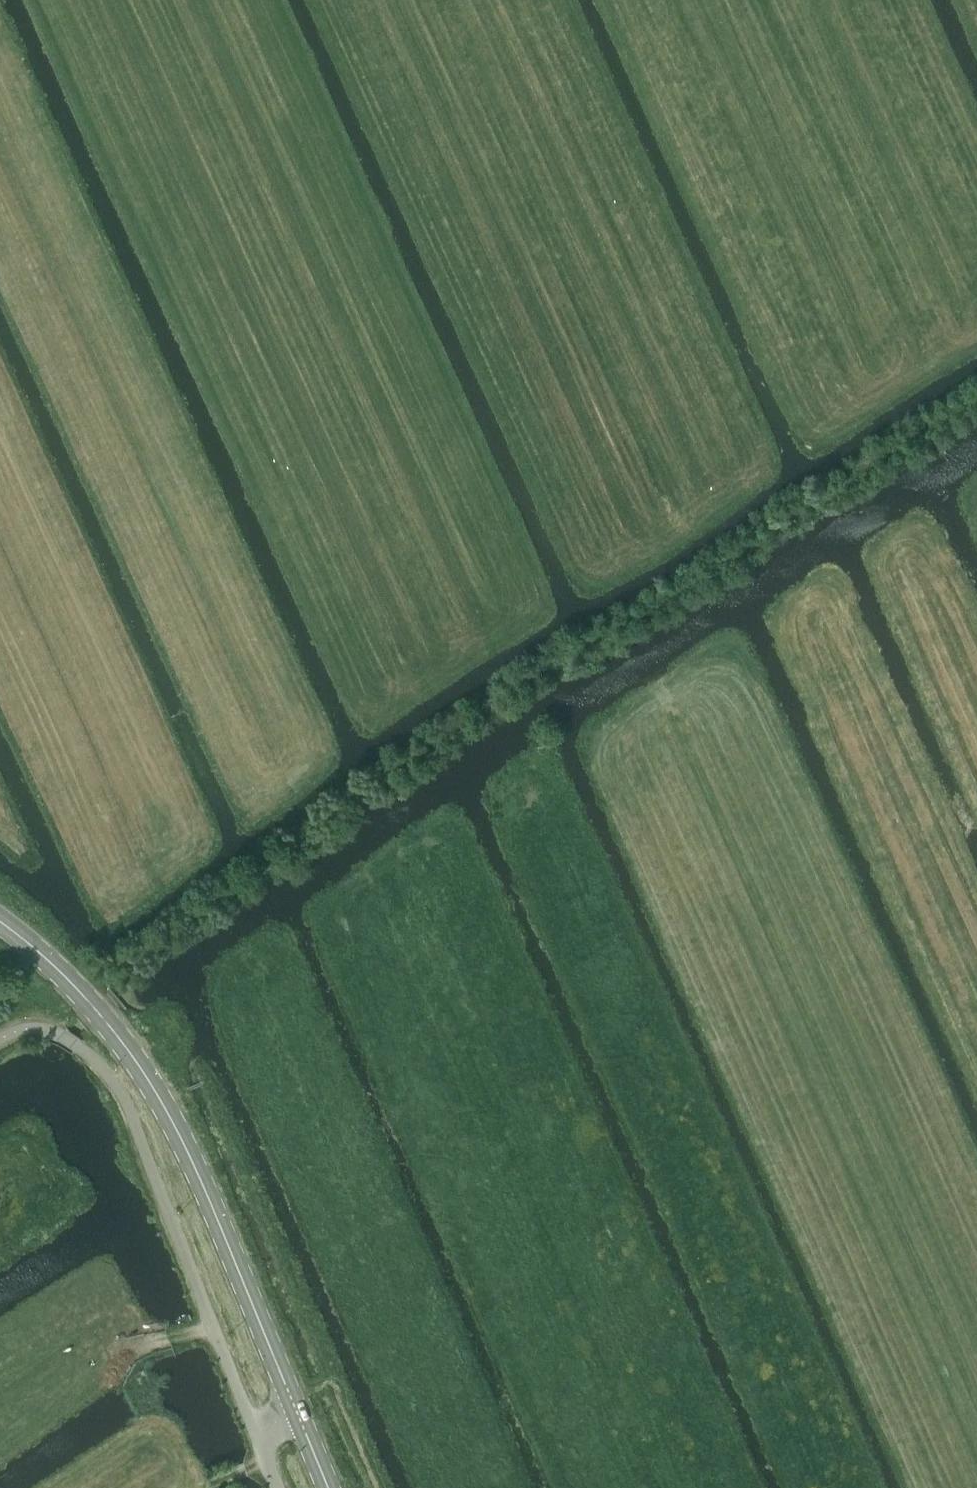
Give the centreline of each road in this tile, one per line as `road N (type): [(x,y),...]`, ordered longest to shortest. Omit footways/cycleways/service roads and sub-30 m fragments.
road 1 (secondary): [(289,1403),(160,1101),(84,997),(0,924)]
road 2 (track): [(39,1393),(108,1353),(215,1329)]

